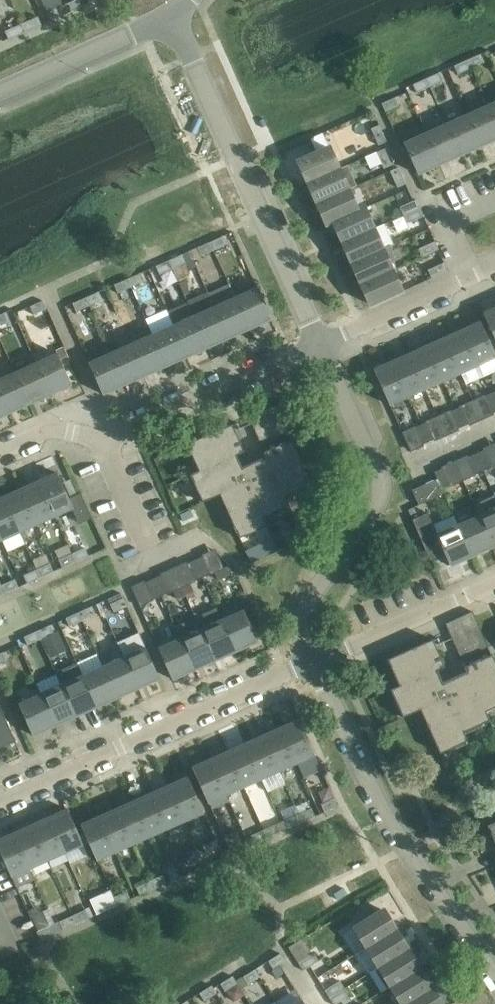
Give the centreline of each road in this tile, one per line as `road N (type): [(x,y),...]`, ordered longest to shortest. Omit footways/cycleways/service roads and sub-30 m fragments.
road 1 (unclassified): [(494,978),(375,796),(315,660)]
road 2 (unclassified): [(322,344),(168,18)]
road 3 (unclassified): [(315,660),(305,606),(380,490),(322,344)]
road 4 (residential): [(322,344),(104,440),(56,429),(0,450)]
road 5 (residential): [(0,801),(315,660)]
road 6 (residential): [(315,660),(494,583)]
road 7 (residential): [(494,266),(322,344)]
road 8 (unclassified): [(0,95),(168,18)]

